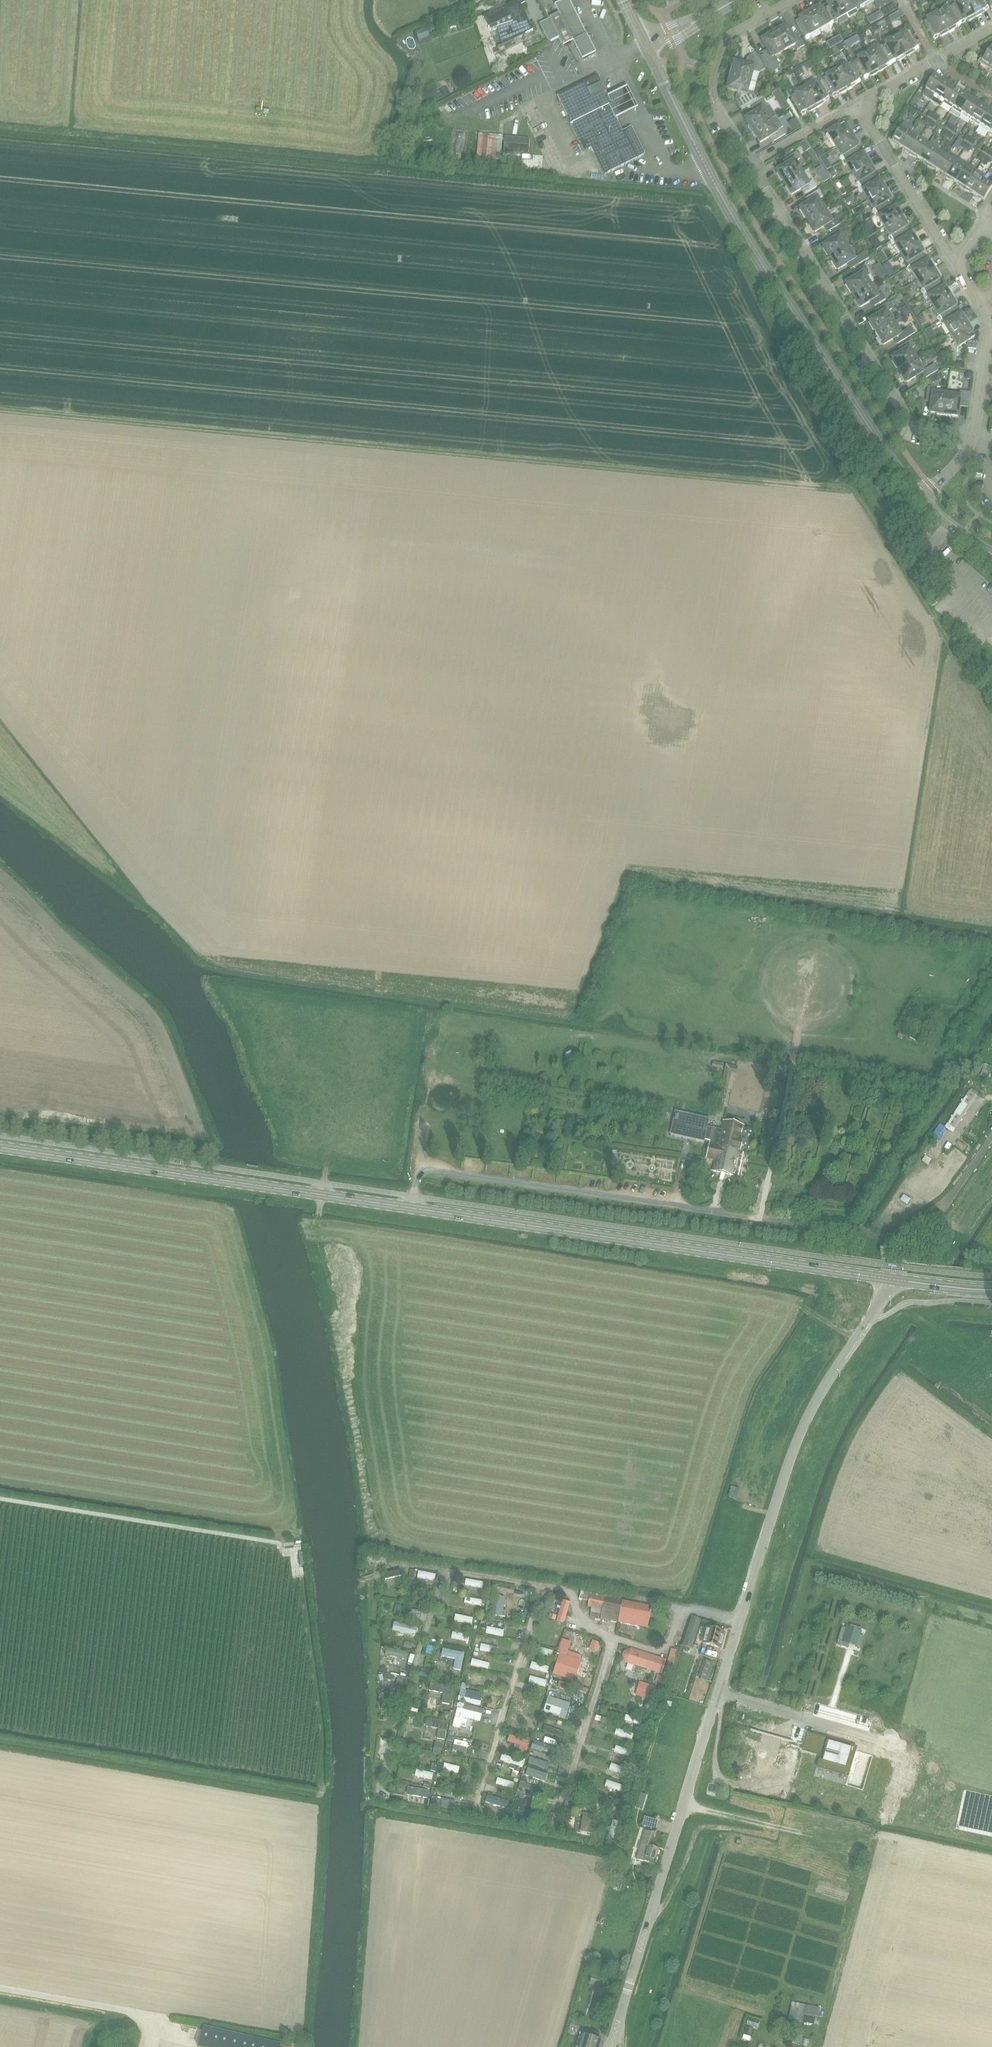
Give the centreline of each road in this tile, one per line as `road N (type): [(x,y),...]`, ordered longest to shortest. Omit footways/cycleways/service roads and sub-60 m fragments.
road 1 (primary): [(889,1278),(0,1148)]
road 2 (track): [(0,411),(849,491)]
road 3 (unclassified): [(611,2046),(799,1435),(889,1278)]
road 4 (tertiary): [(921,499),(738,228),(645,46)]
road 5 (residential): [(974,437),(915,428),(905,418),(751,163)]
road 6 (track): [(762,1218),(811,985)]
road 7 (residential): [(960,270),(866,120),(866,107)]
road 8 (track): [(0,1990),(153,2017),(160,2046)]
road 9 (residential): [(866,107),(991,29)]
road 10 (residential): [(751,163),(866,107)]

